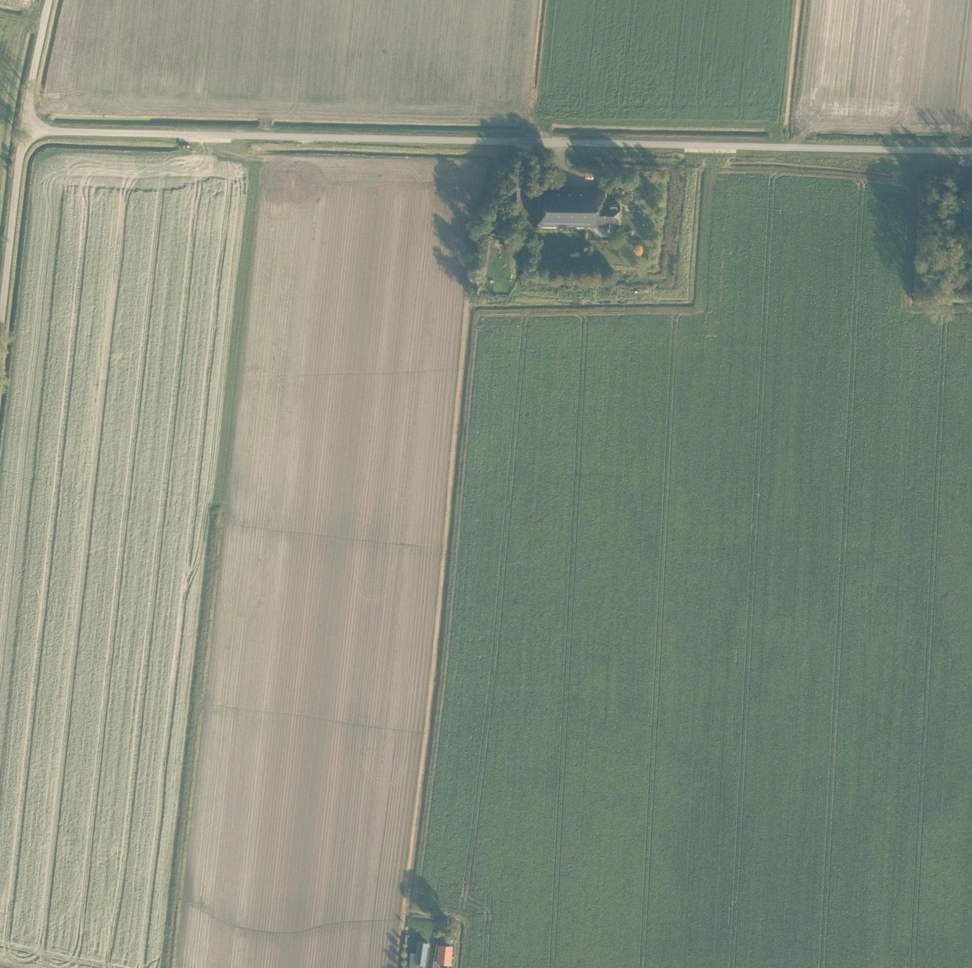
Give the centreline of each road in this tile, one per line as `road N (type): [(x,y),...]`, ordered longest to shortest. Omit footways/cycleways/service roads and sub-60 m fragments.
road 1 (unclassified): [(971,149),(25,128)]
road 2 (unclassified): [(0,337),(25,128)]
road 3 (unclassified): [(25,128),(50,0)]

